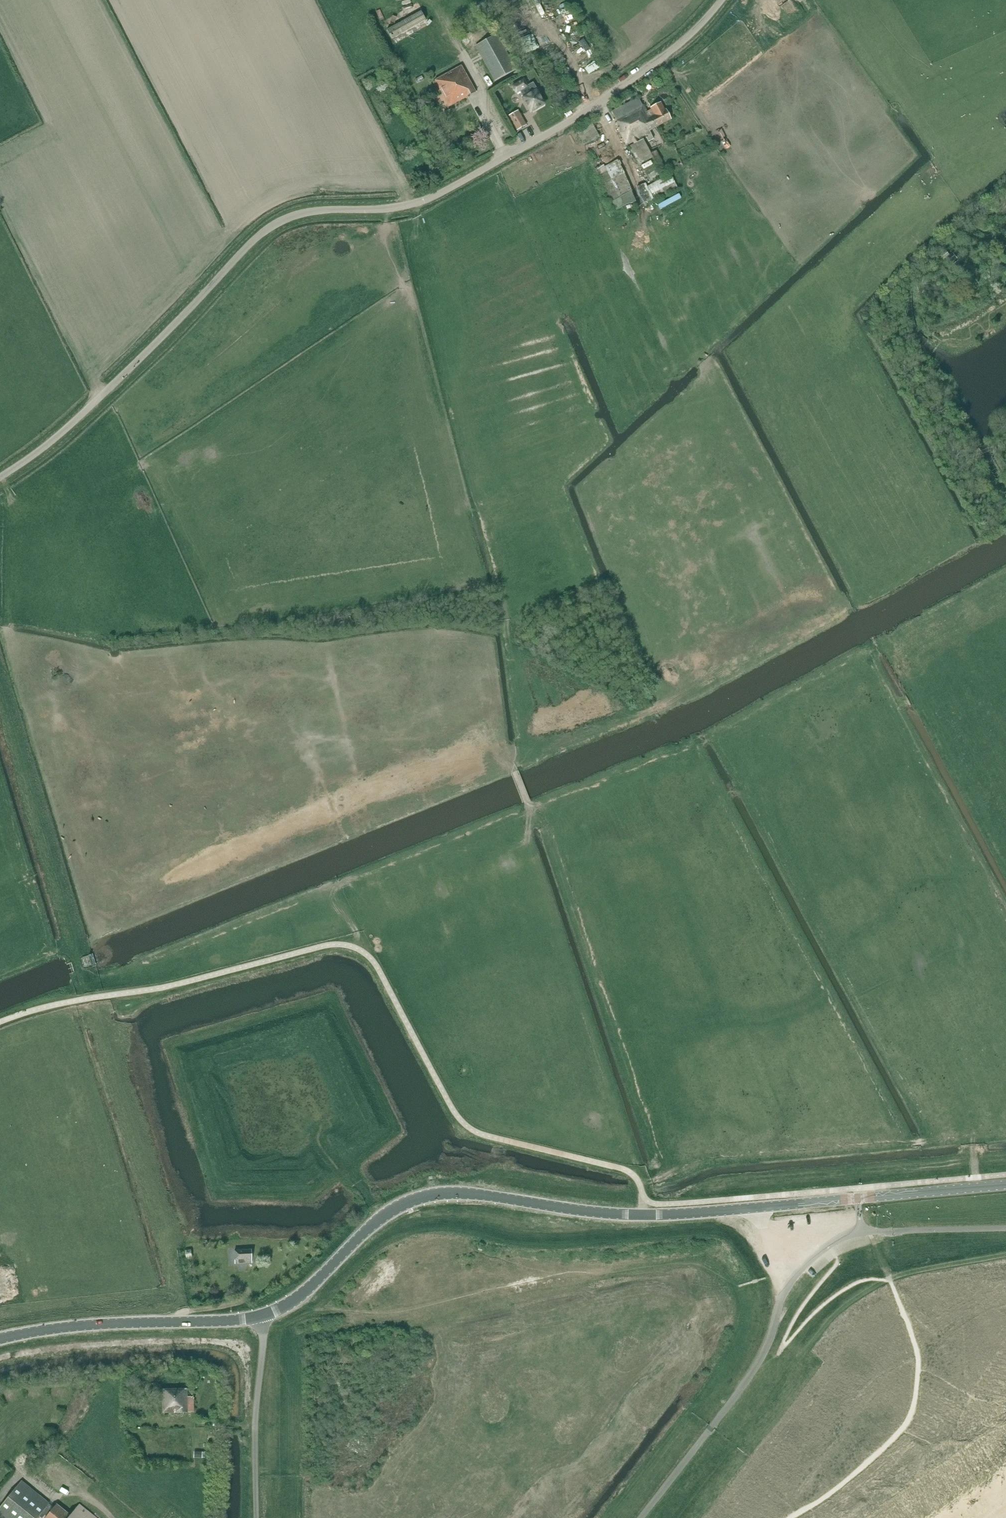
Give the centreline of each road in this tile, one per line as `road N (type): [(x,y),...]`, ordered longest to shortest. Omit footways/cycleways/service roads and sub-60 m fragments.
road 1 (tertiary): [(0,1338),(261,1318),(312,1286),(380,1217),(425,1196),(470,1194),(631,1215),(858,1198)]
road 2 (unclassified): [(0,478),(90,407),(270,227),(316,210),(406,206),(457,185),(611,95),(678,46),(722,0)]
road 3 (unclassified): [(642,1517),(753,1373),(793,1278),(829,1244),(862,1232),(858,1198)]
road 4 (tertiary): [(858,1198),(1005,1185)]

